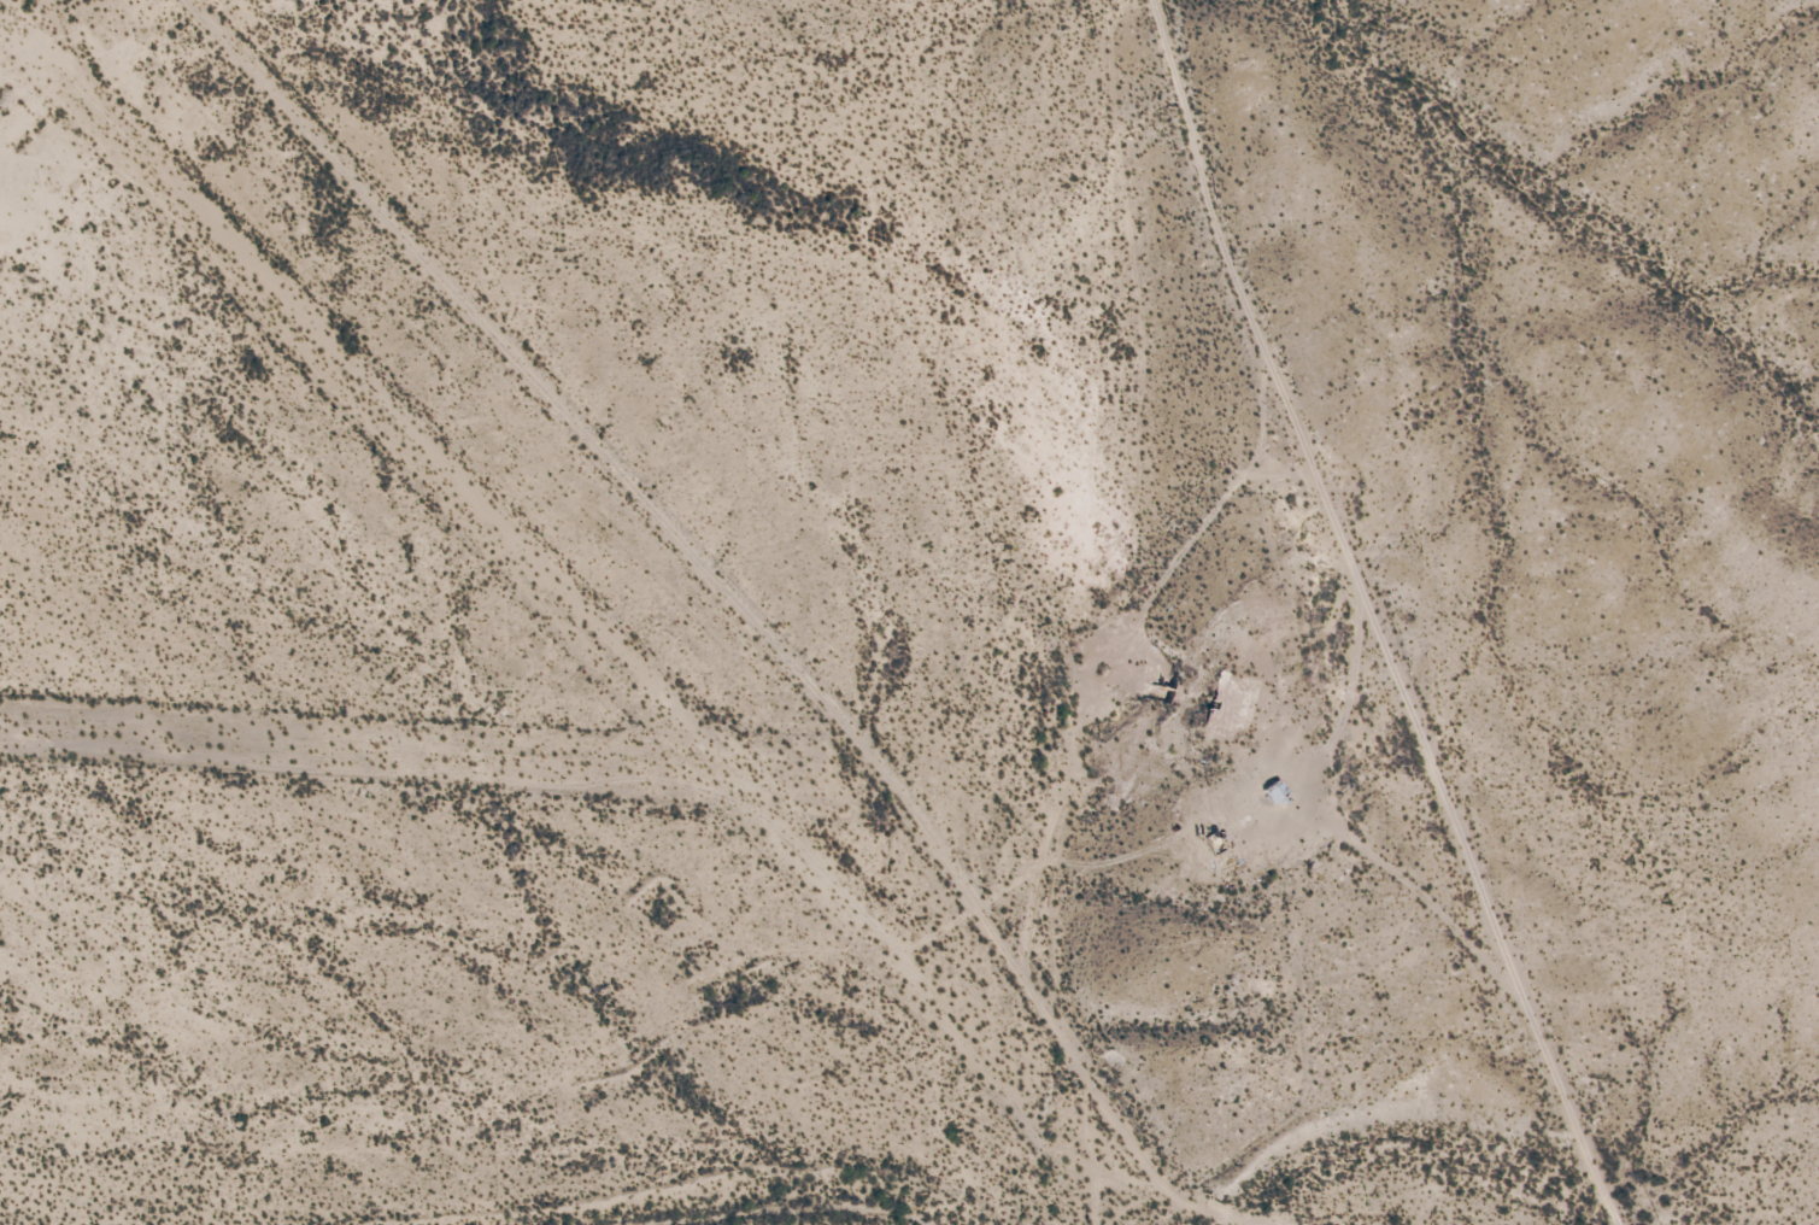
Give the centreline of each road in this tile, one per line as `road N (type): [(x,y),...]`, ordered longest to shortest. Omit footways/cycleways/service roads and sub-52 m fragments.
road 1 (tertiary): [(1362,584),(1216,221),(1158,0)]
road 2 (track): [(1521,987),(1327,805),(1333,760),(1355,707),(1362,584)]
road 3 (tertiary): [(1521,987),(1362,584)]
road 4 (tertiary): [(1621,1224),(1521,987)]

